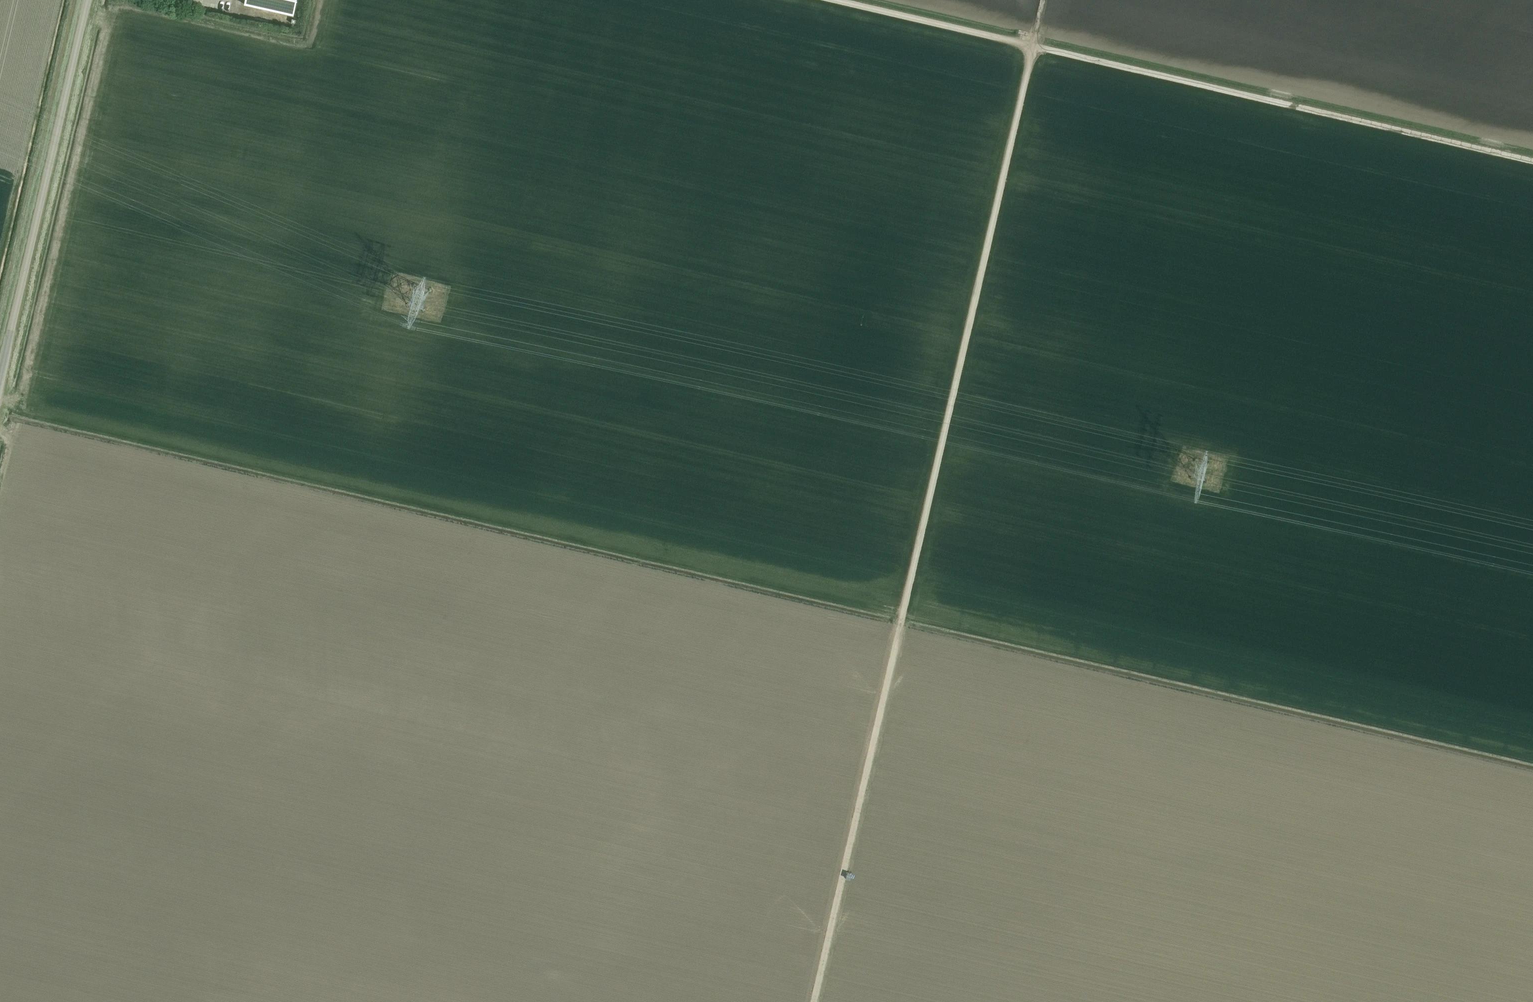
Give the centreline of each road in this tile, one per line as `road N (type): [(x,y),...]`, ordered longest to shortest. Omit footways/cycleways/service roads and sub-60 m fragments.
road 1 (track): [(1532,161),(832,0)]
road 2 (unclassified): [(0,414),(92,0)]

